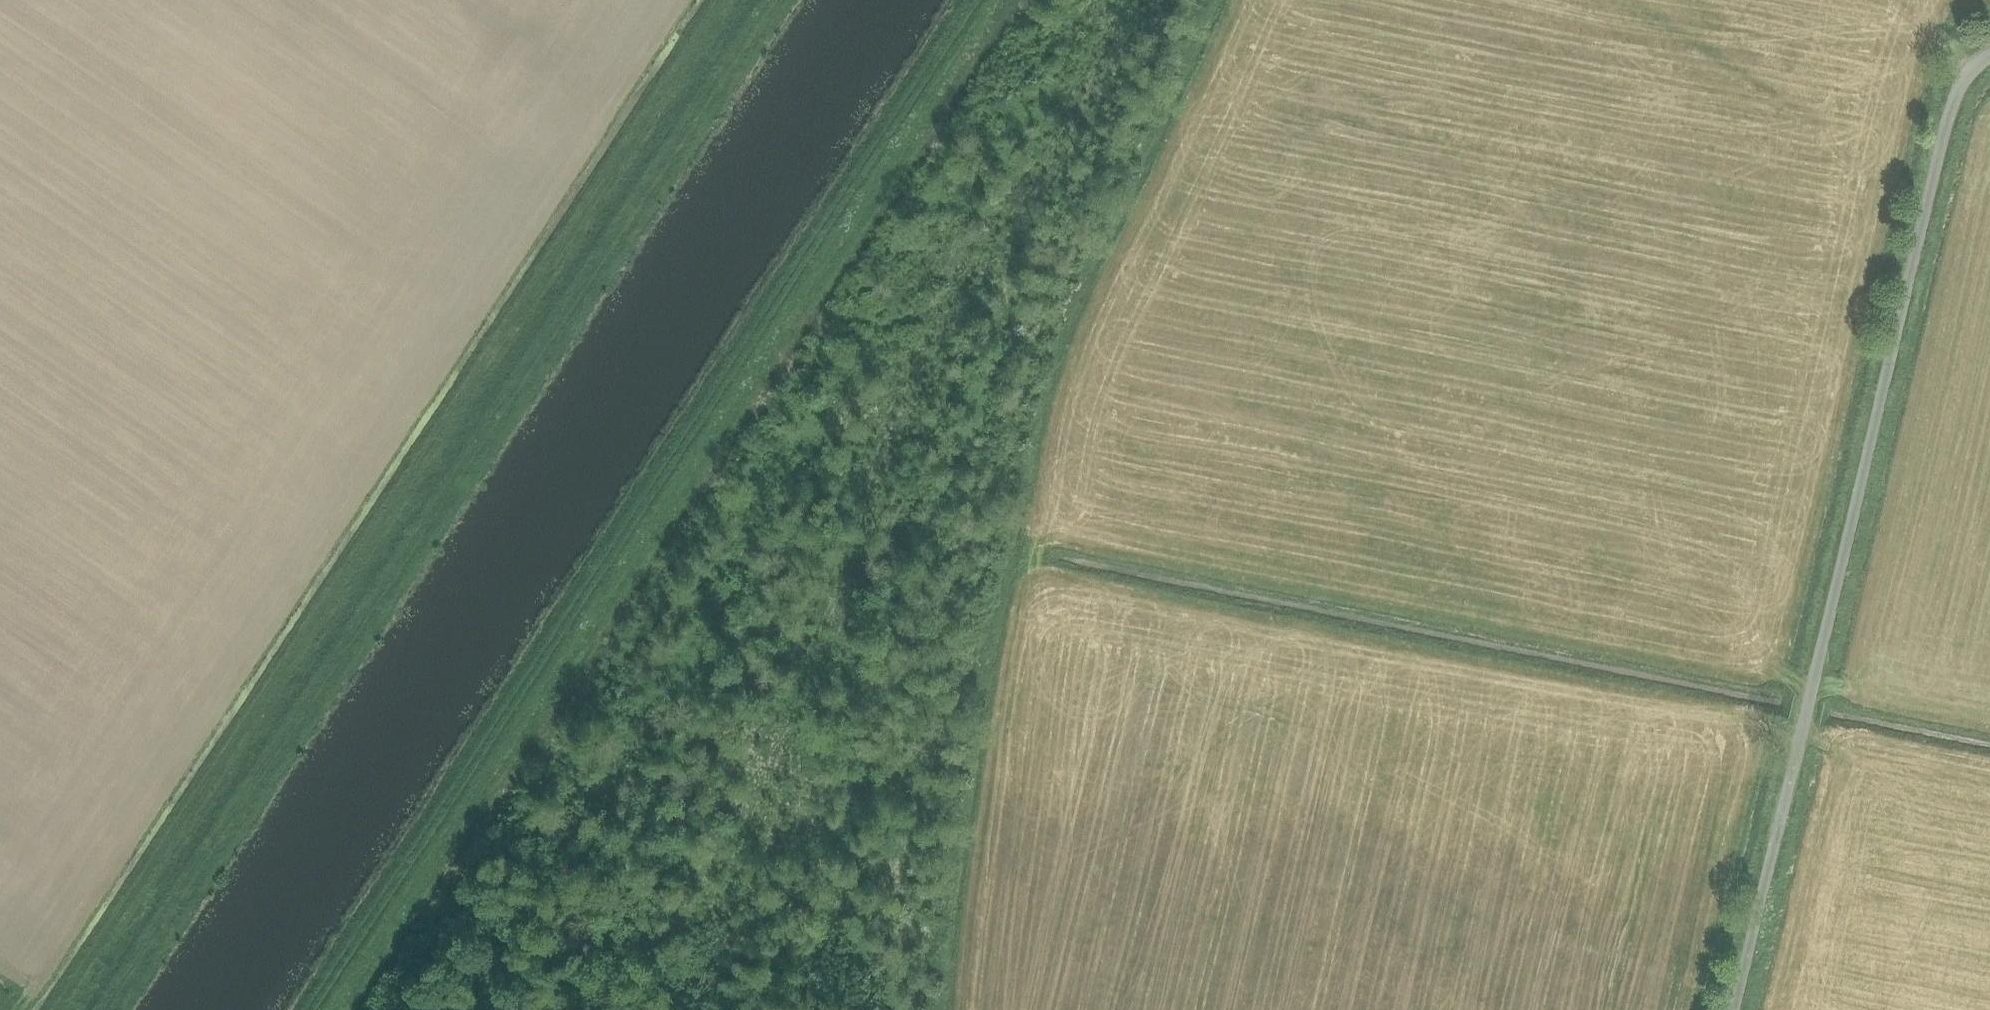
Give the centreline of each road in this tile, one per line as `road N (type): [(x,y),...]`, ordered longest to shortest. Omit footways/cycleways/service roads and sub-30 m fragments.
road 1 (track): [(976,0),(307,1009)]
road 2 (unclassified): [(1739,1009),(1949,108),(1969,60),(1989,45)]

